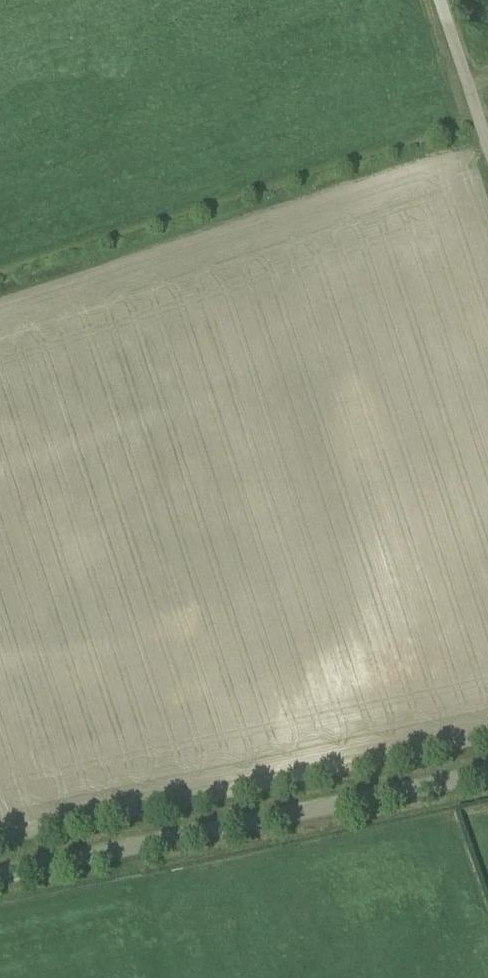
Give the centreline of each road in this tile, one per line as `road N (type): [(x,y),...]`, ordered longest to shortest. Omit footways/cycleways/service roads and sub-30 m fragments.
road 1 (unclassified): [(0,881),(487,774)]
road 2 (track): [(446,0),(487,129)]

